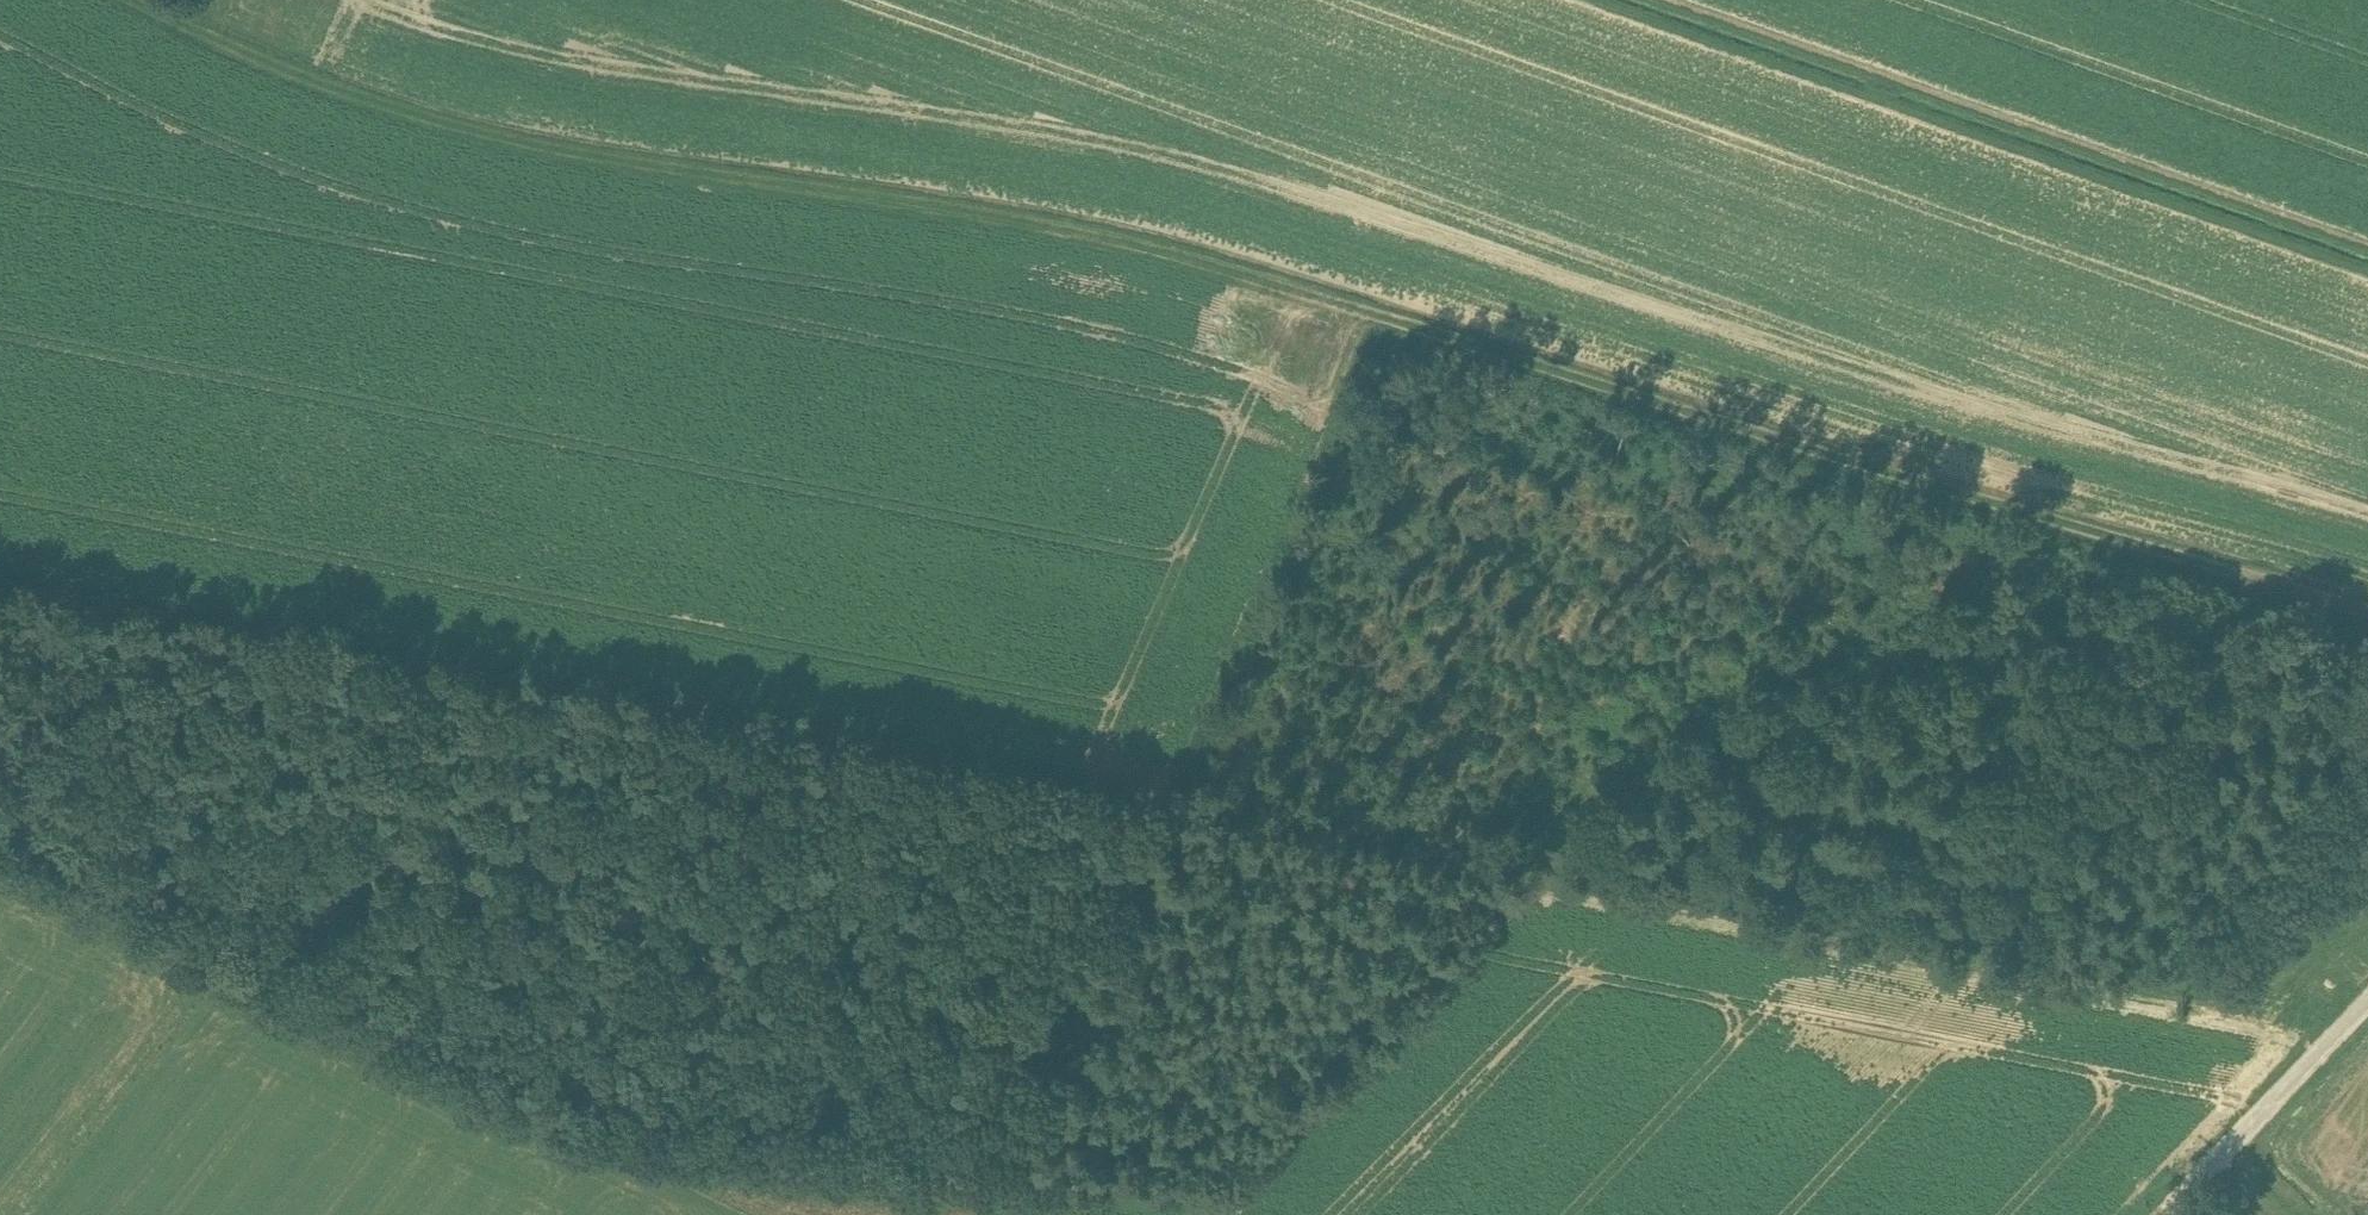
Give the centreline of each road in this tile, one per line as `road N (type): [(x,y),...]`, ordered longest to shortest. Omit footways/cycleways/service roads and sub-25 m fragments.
road 1 (unclassified): [(2181,1214),(2367,1023)]

